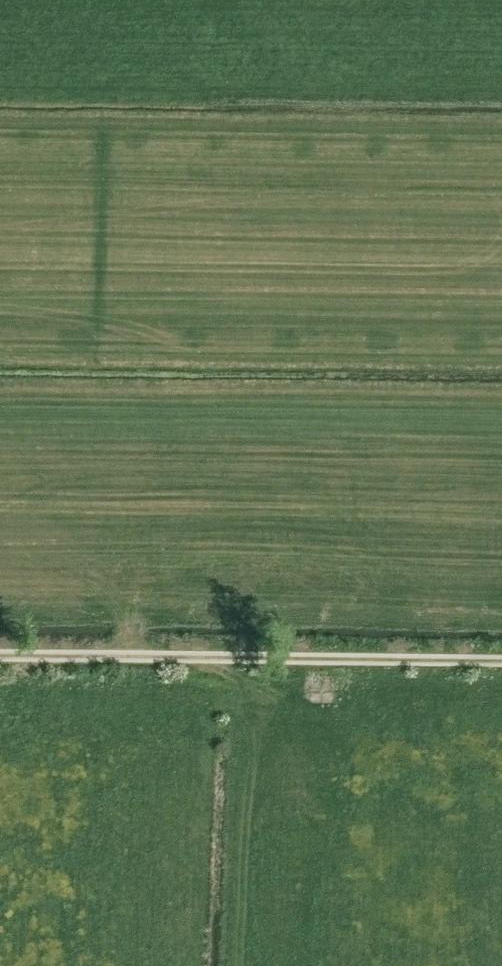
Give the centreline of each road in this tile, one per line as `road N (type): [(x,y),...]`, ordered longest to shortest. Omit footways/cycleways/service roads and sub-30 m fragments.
road 1 (track): [(0,656),(501,662)]

